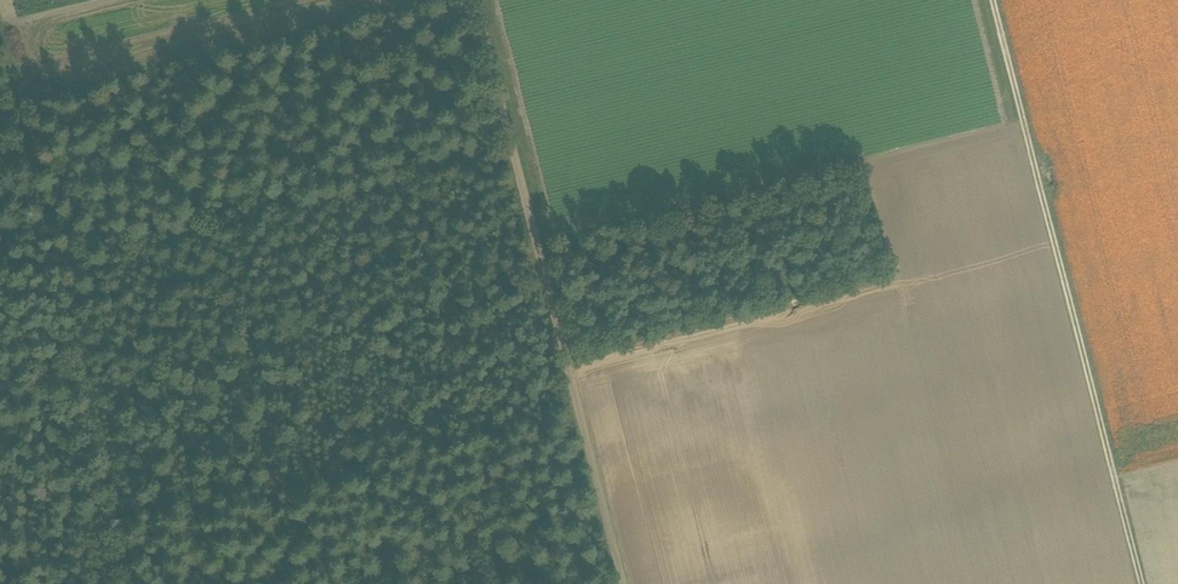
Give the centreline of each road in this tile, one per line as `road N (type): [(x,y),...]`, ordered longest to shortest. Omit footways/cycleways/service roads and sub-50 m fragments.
road 1 (unclassified): [(624,583),(476,0)]
road 2 (track): [(1142,583),(994,0)]
road 3 (track): [(0,33),(138,583)]
road 4 (track): [(58,256),(514,150)]

